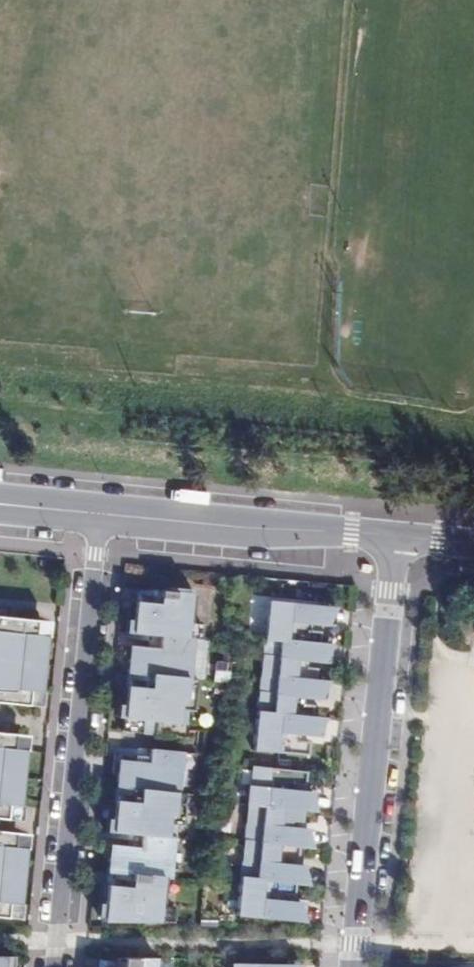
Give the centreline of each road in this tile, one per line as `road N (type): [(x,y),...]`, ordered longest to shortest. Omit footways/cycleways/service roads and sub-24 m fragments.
road 1 (residential): [(106,512),(59,966)]
road 2 (residential): [(403,539),(353,966)]
road 3 (tertiary): [(403,539),(106,512)]

